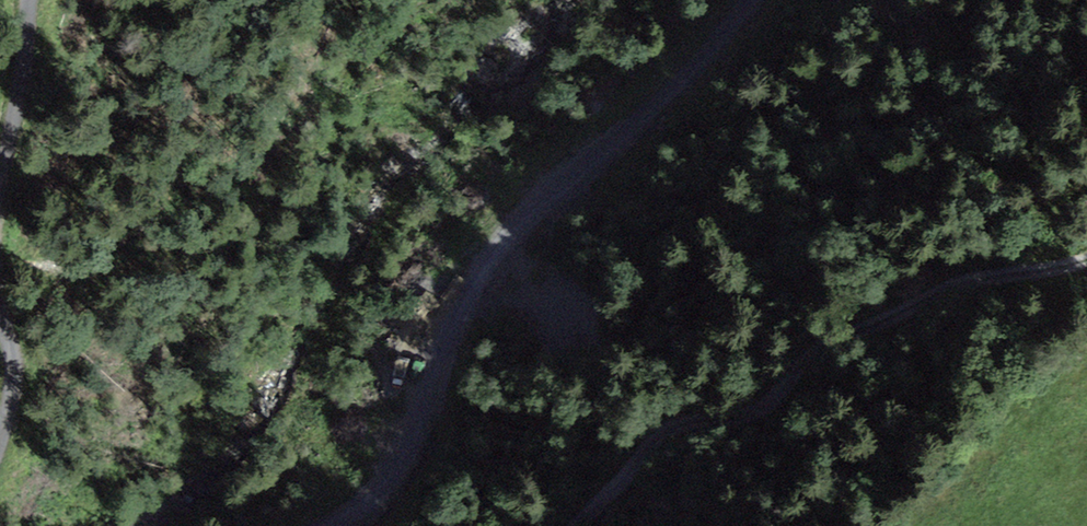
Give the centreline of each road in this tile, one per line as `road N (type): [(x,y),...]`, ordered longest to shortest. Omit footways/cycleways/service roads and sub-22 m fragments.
road 1 (unclassified): [(753,0),(653,108),(511,229),(467,299),(389,479),(366,509),(327,525)]
road 2 (track): [(575,525),(686,421),(710,410),(779,406),(825,346),(946,289),(1086,260)]
road 3 (unclassified): [(0,178),(30,0)]
road 4 (unclassified): [(0,440),(15,374),(0,315)]

